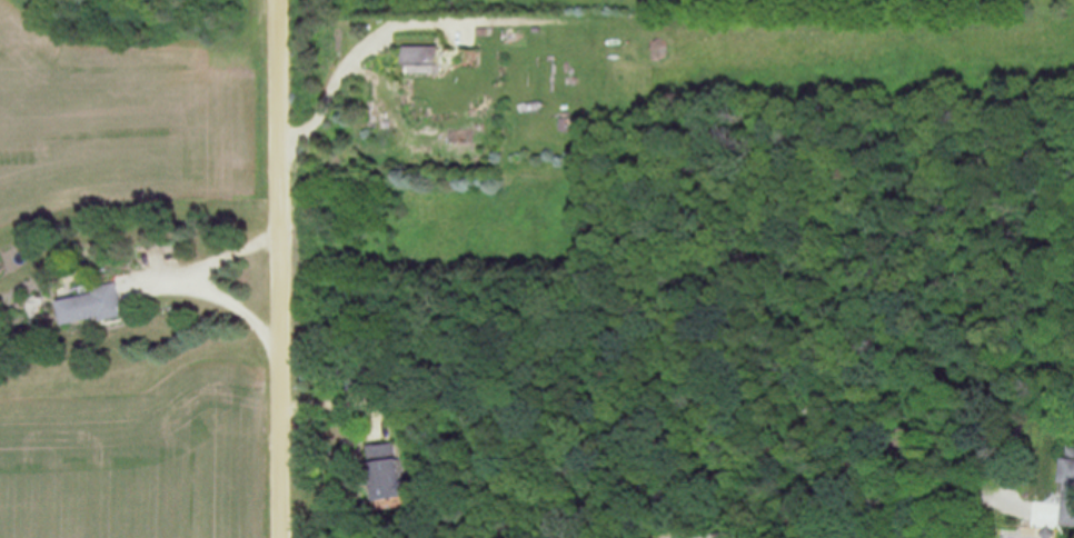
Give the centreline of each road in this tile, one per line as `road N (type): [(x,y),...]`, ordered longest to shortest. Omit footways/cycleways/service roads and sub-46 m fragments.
road 1 (residential): [(279,0),(288,537)]

